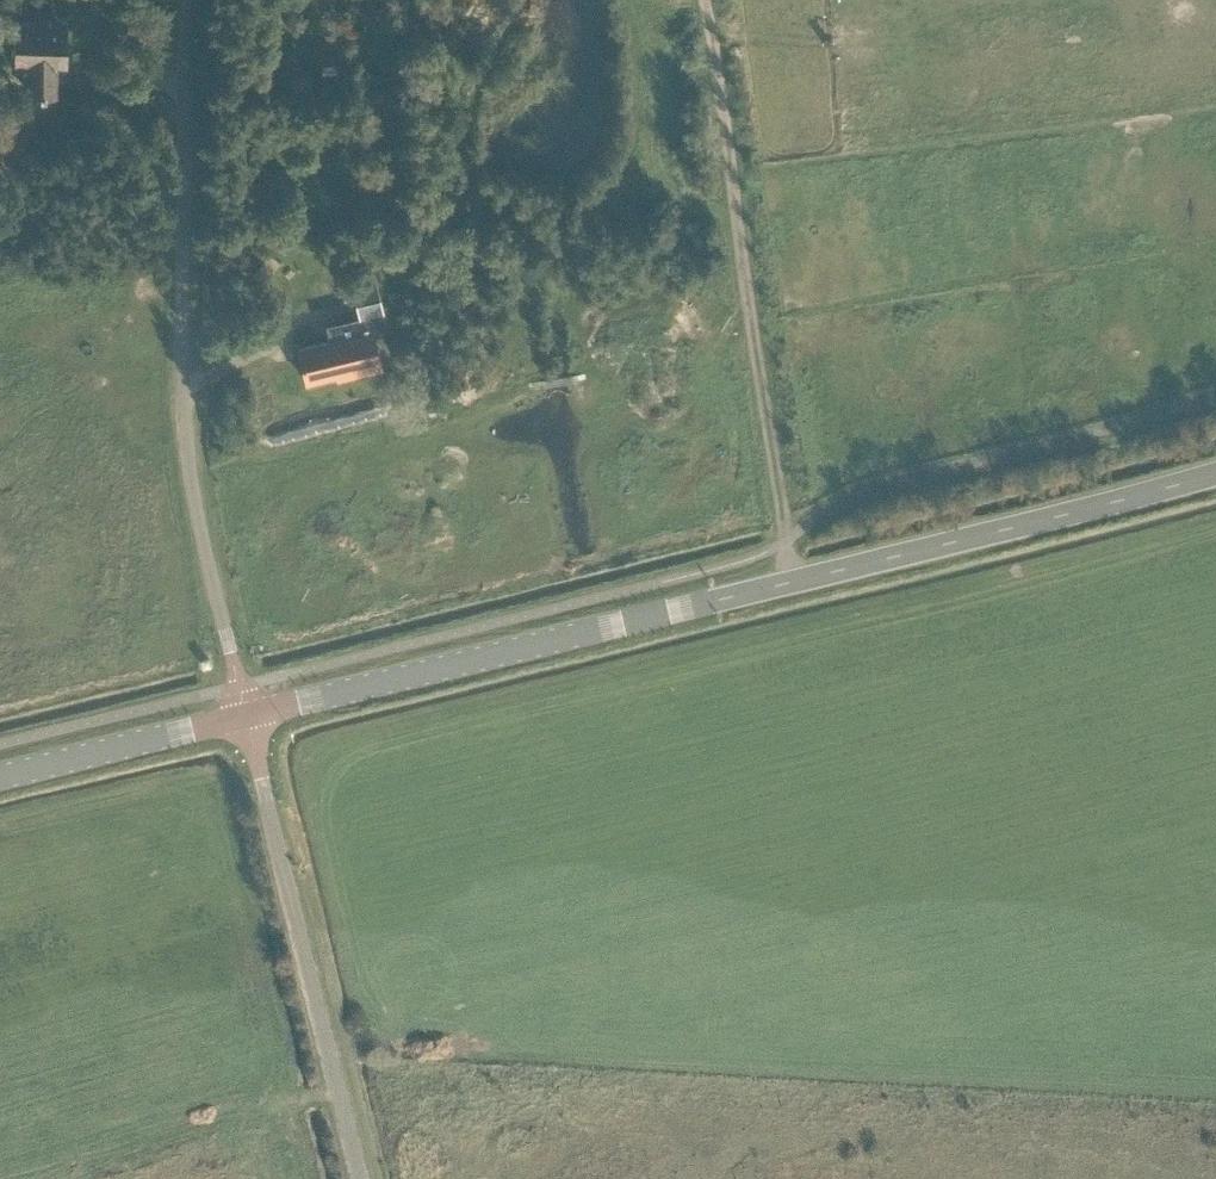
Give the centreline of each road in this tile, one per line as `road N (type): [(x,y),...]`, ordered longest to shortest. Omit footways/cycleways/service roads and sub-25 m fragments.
road 1 (secondary): [(1215,478),(880,570),(243,724)]
road 2 (unclassified): [(243,724),(245,680),(188,476),(184,0)]
road 3 (unclassified): [(364,1178),(243,724)]
road 4 (secondary): [(243,724),(0,785)]

